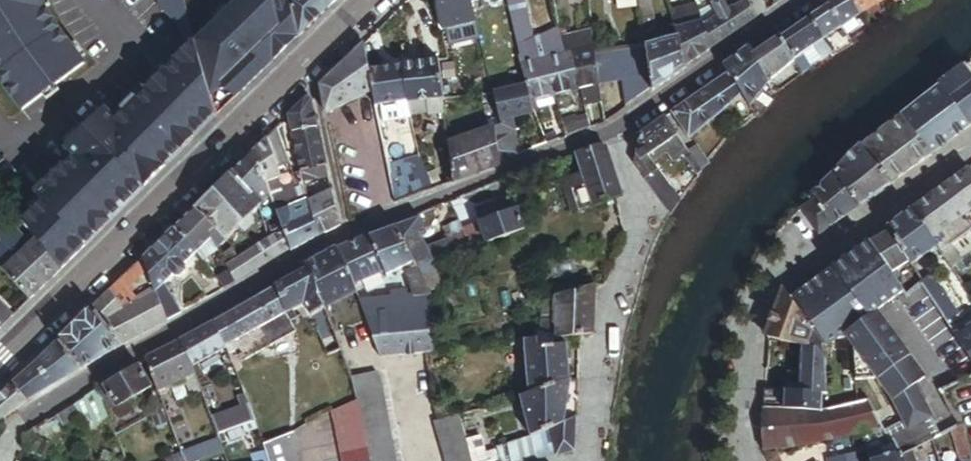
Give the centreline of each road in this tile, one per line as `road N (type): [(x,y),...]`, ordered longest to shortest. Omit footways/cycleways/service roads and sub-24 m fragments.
road 1 (residential): [(618,136),(346,238),(15,430),(0,448)]
road 2 (tertiary): [(0,365),(371,0)]
road 3 (residential): [(740,460),(747,348),(783,278),(970,150)]
road 4 (residential): [(618,136),(643,223),(599,368),(589,460)]
road 5 (residential): [(808,0),(618,136)]

